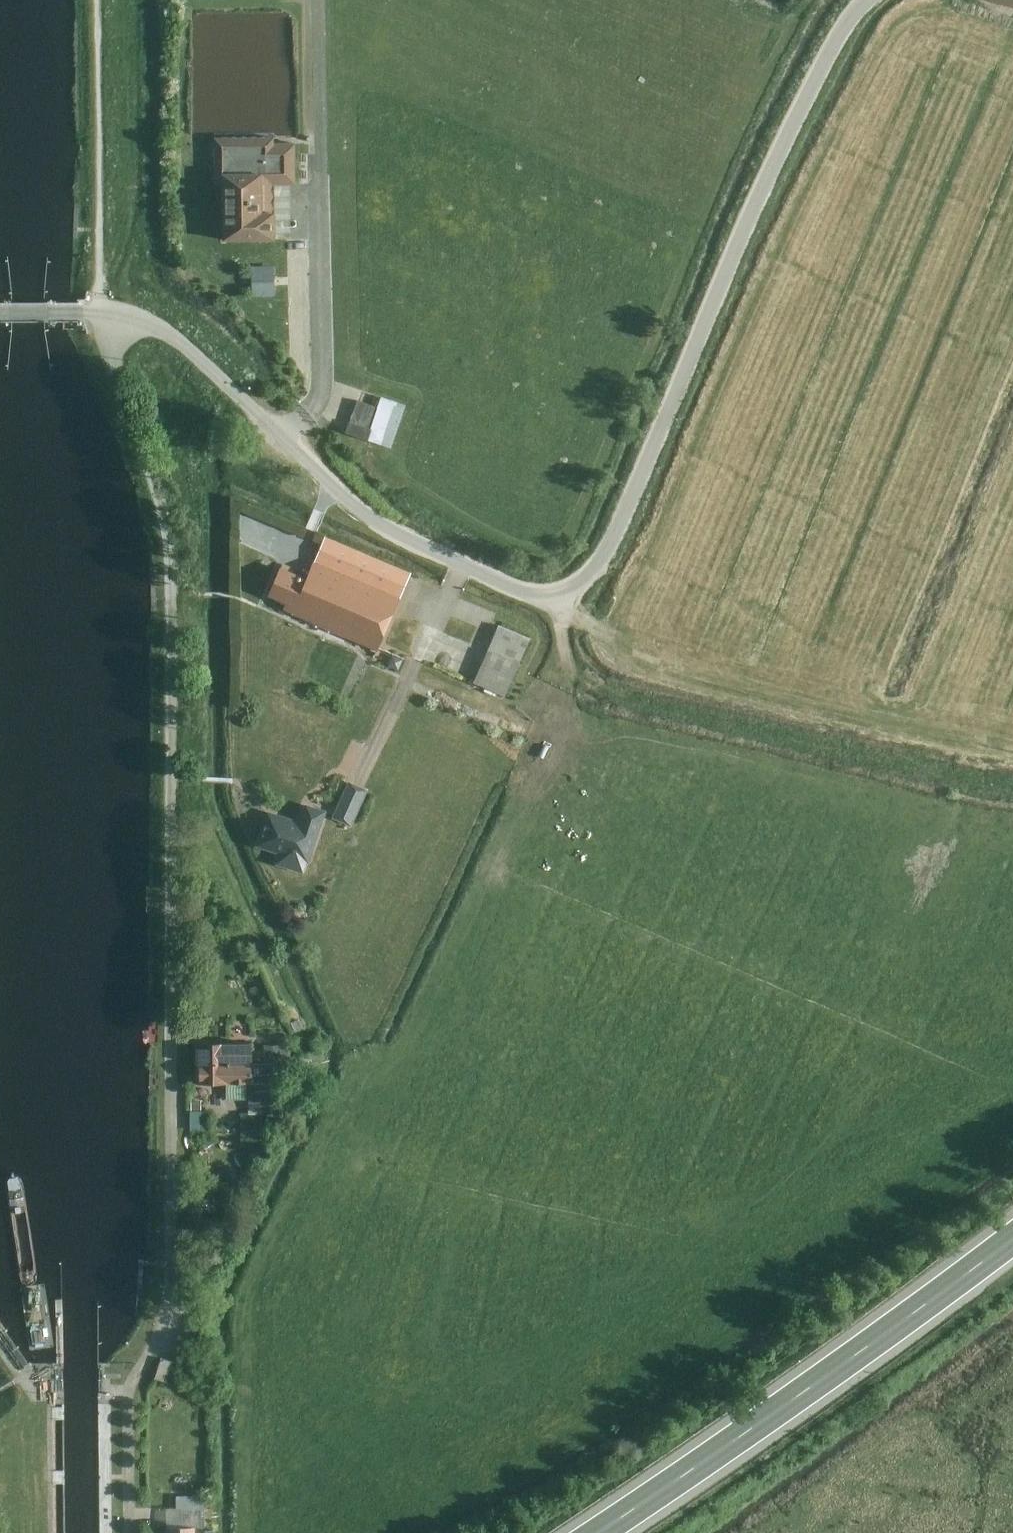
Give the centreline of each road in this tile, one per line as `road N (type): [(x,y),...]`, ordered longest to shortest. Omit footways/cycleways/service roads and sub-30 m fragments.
road 1 (unclassified): [(869,0),(818,73),(627,516),(606,555),(568,595),(501,584),(395,535),(175,333),(126,313),(85,310)]
road 2 (primary): [(599,1532),(976,1269)]

